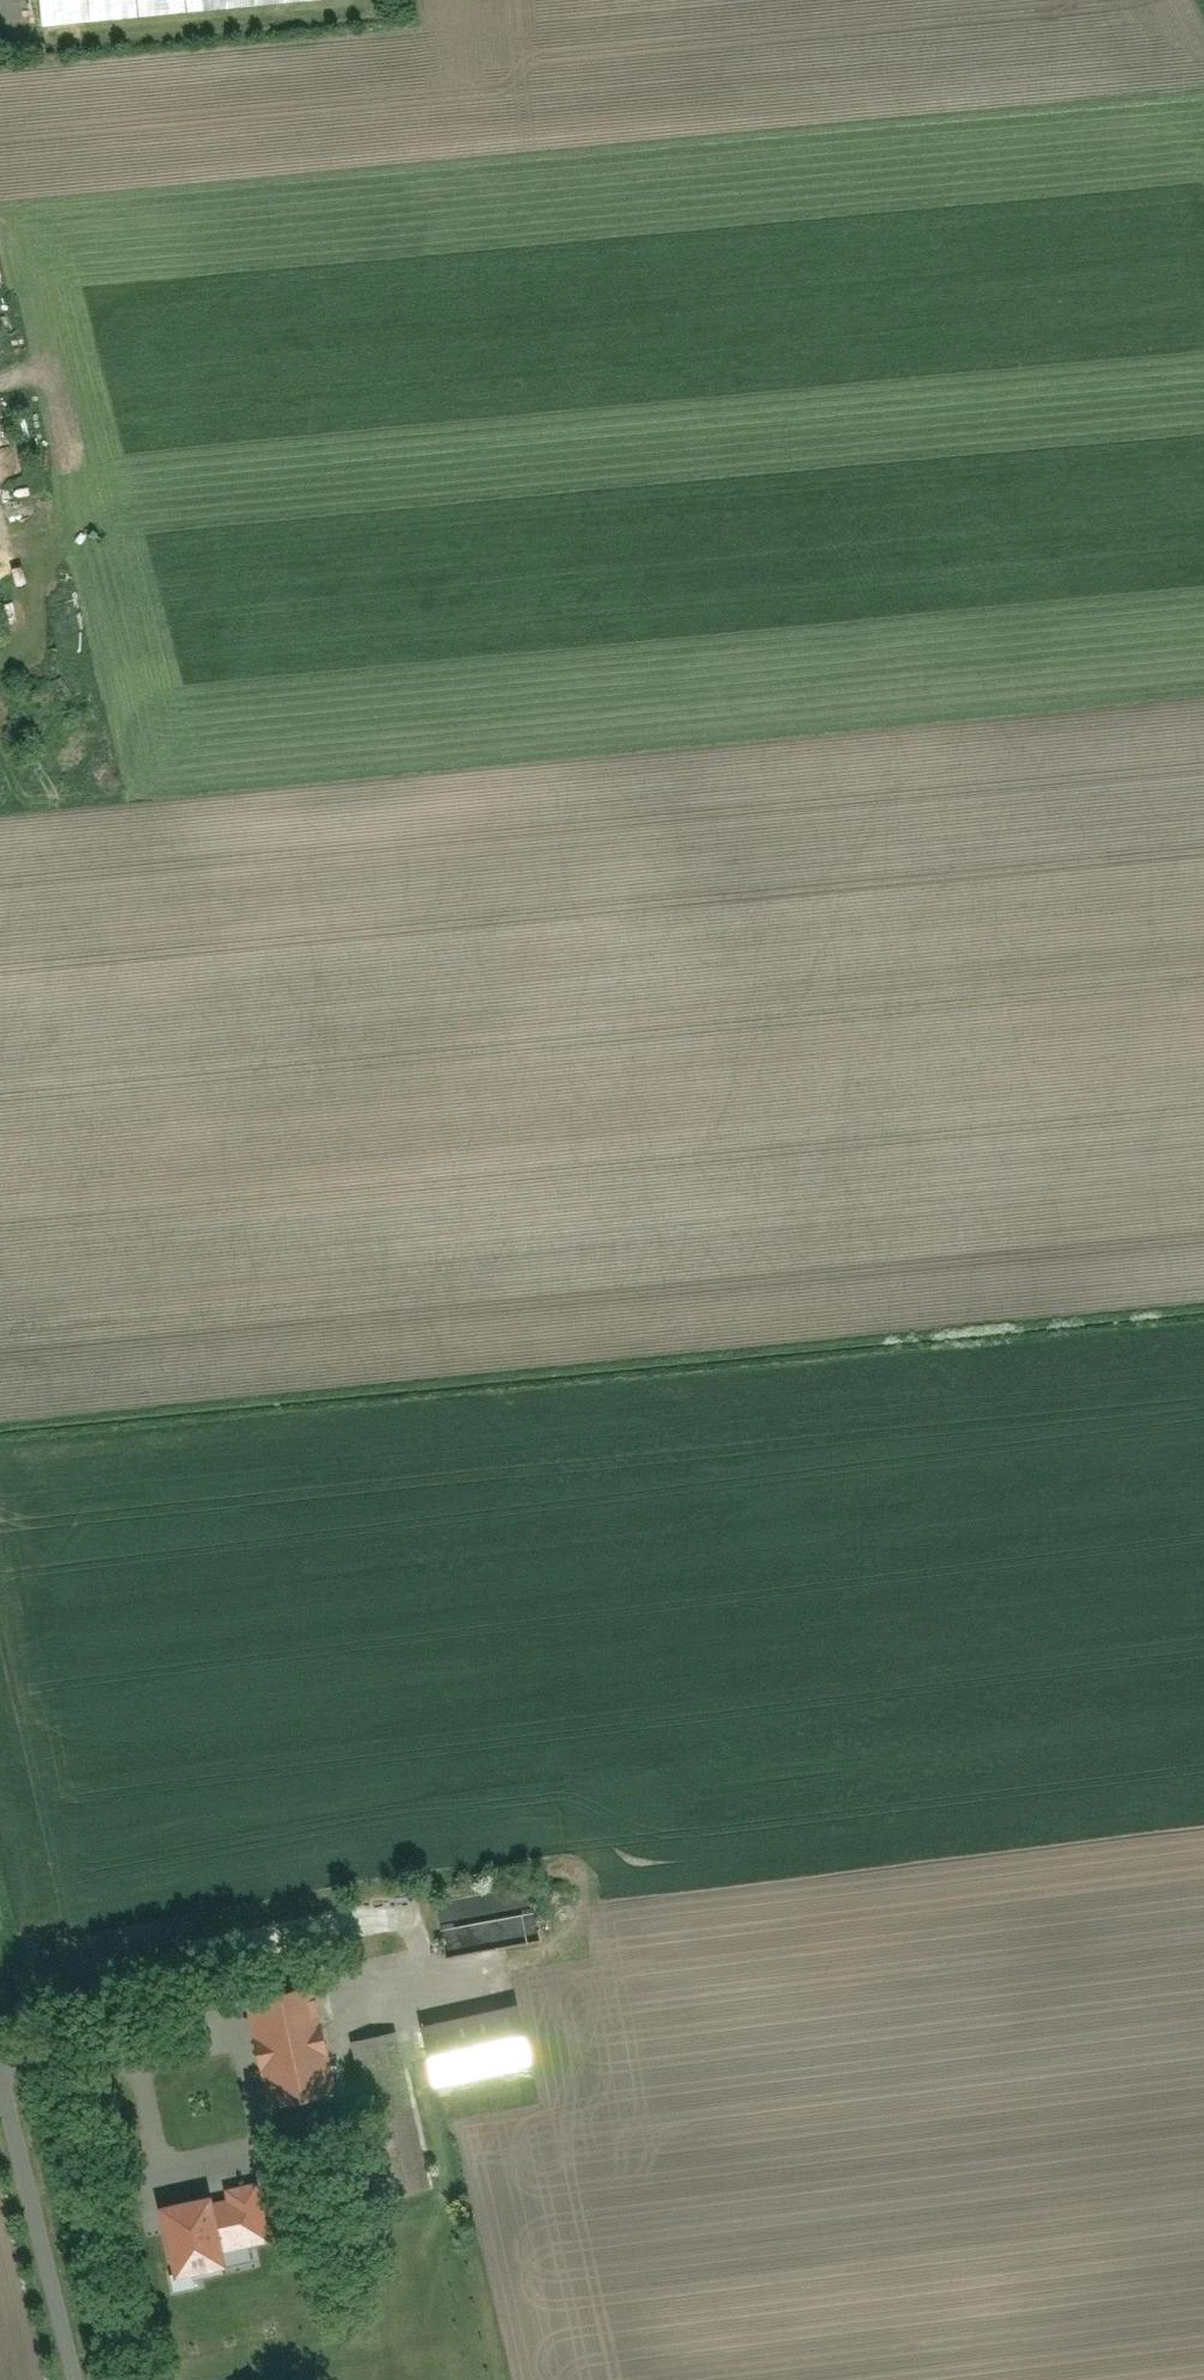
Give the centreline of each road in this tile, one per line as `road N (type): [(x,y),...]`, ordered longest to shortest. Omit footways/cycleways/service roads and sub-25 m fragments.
road 1 (unclassified): [(0,2081),(77,2379)]

